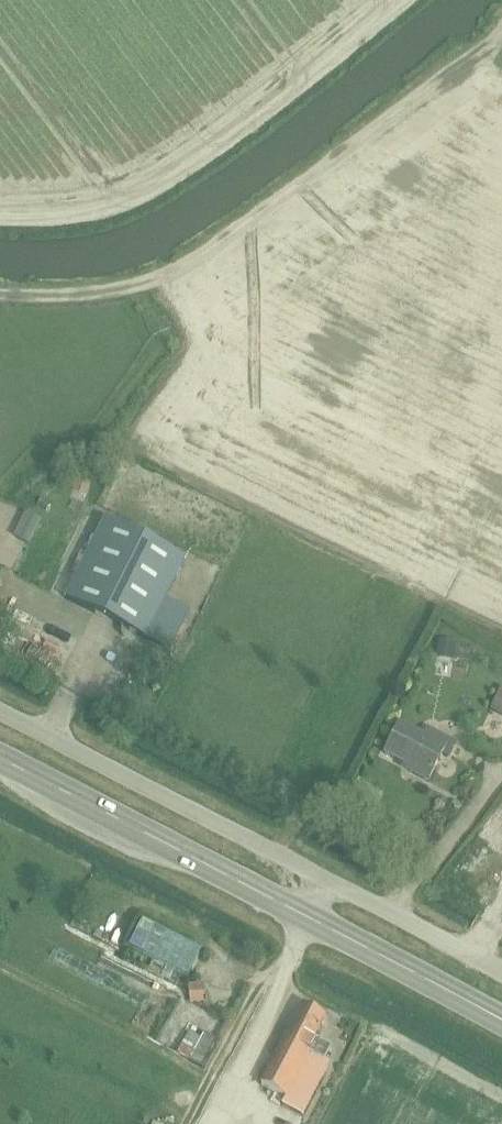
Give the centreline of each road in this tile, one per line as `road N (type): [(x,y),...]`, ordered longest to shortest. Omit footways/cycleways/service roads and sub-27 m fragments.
road 1 (track): [(0,294),(65,295),(176,270),(501,33)]
road 2 (tertiary): [(501,1020),(0,758)]
road 3 (unclassified): [(501,972),(0,711)]

